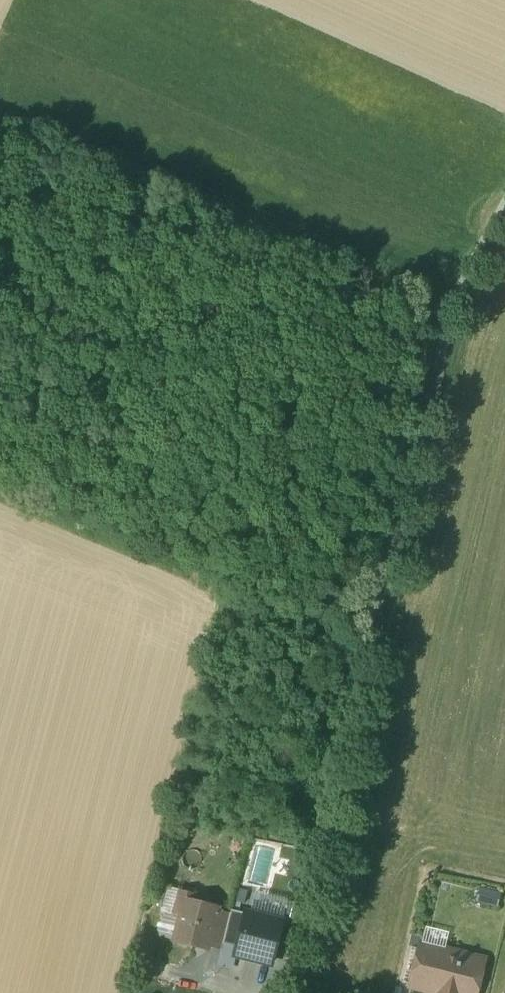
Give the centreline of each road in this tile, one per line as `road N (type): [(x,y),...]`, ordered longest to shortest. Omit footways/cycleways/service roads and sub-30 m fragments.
road 1 (track): [(504,206),(458,297),(318,860)]
road 2 (track): [(0,107),(458,297)]
road 3 (residential): [(318,860),(285,992)]

